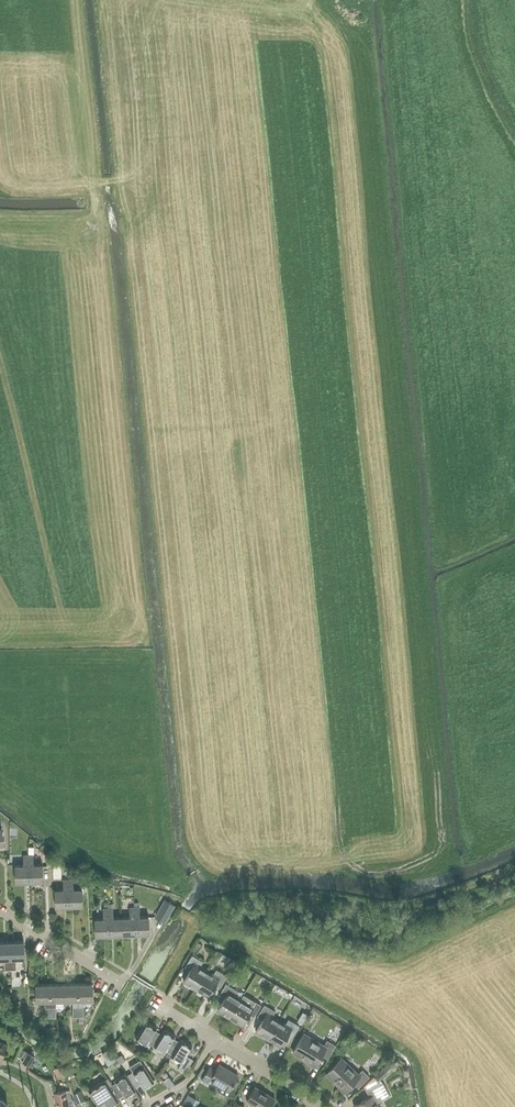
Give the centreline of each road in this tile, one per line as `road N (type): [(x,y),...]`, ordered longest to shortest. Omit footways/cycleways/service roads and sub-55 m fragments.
road 1 (residential): [(117,981),(0,910)]
road 2 (residential): [(318,1106),(214,1040)]

